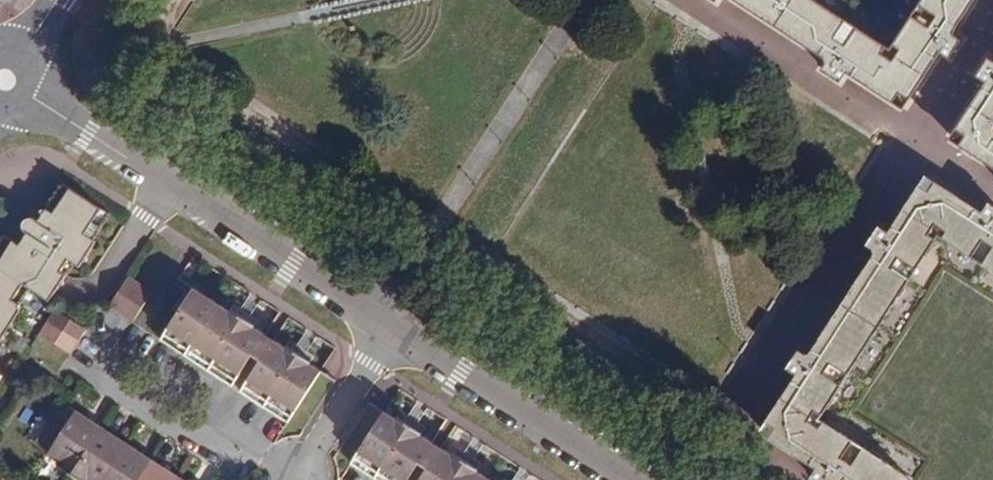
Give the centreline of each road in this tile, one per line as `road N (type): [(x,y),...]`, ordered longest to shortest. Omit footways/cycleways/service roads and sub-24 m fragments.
road 1 (residential): [(8,77),(394,329)]
road 2 (residential): [(394,329),(636,479)]
road 3 (residential): [(100,360),(296,475)]
road 4 (residential): [(296,475),(394,329)]

